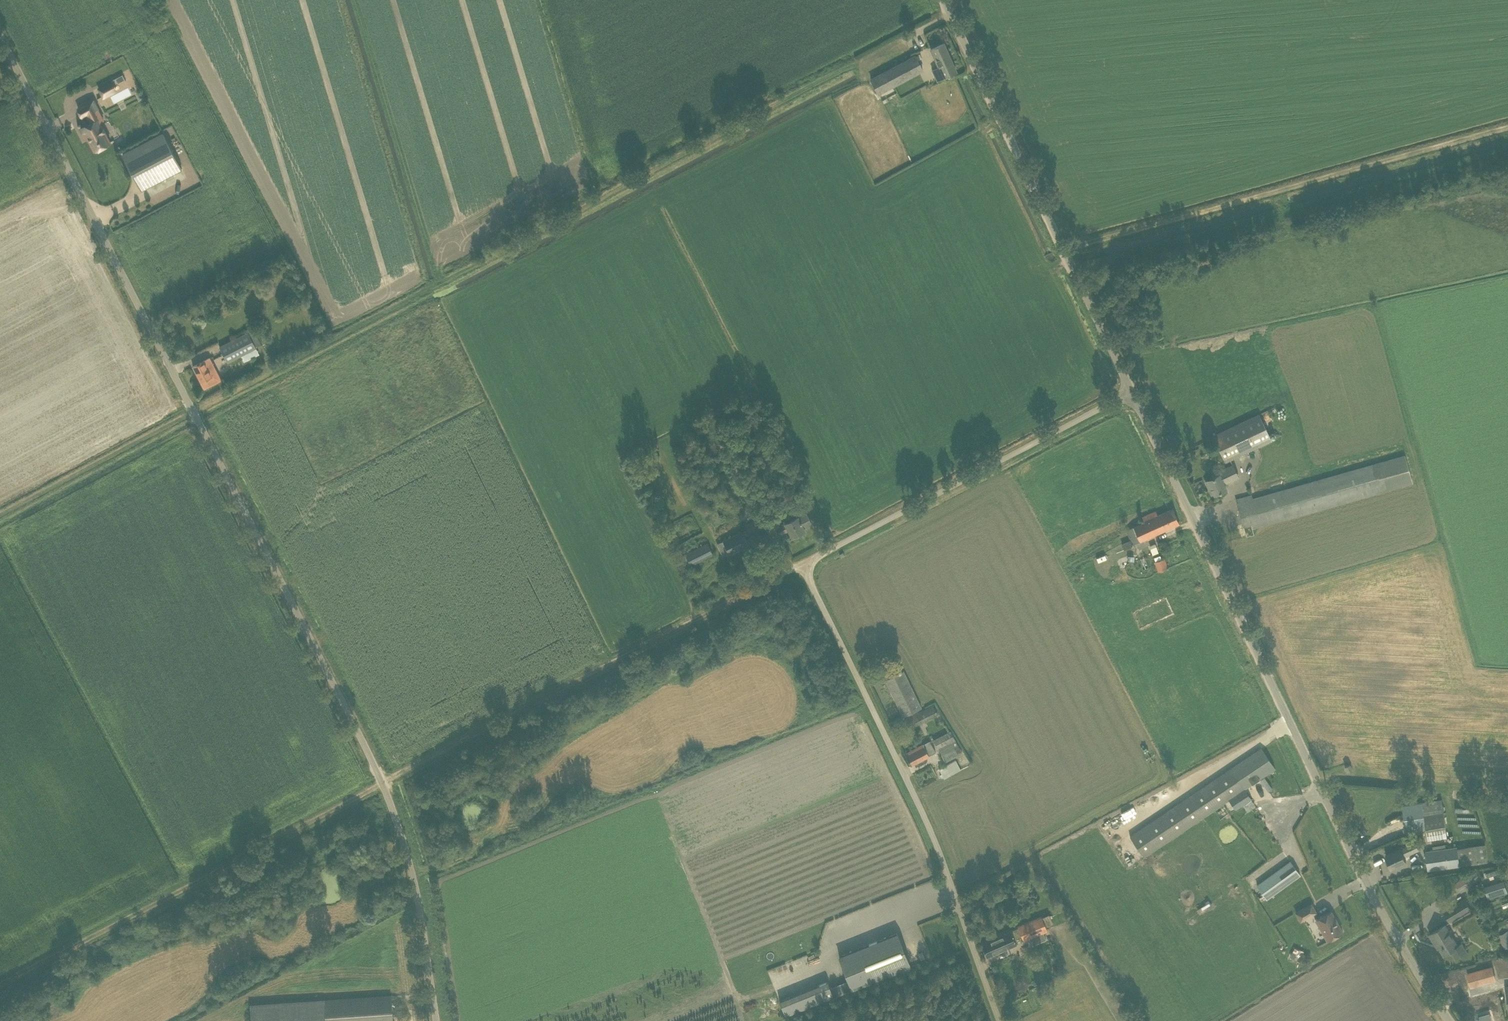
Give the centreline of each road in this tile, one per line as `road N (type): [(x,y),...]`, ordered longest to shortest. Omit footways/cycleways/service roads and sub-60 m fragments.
road 1 (unclassified): [(436,1020),(419,883),(382,783),(0,42)]
road 2 (track): [(950,14),(0,515)]
road 3 (unclassified): [(996,1020),(956,903),(803,561),(1132,391)]
road 4 (track): [(741,592),(0,987)]
road 5 (unclassified): [(1450,1020),(1384,916),(1132,391)]
road 6 (track): [(1065,253),(1507,130)]
road 7 (unclassified): [(1132,391),(943,0)]

